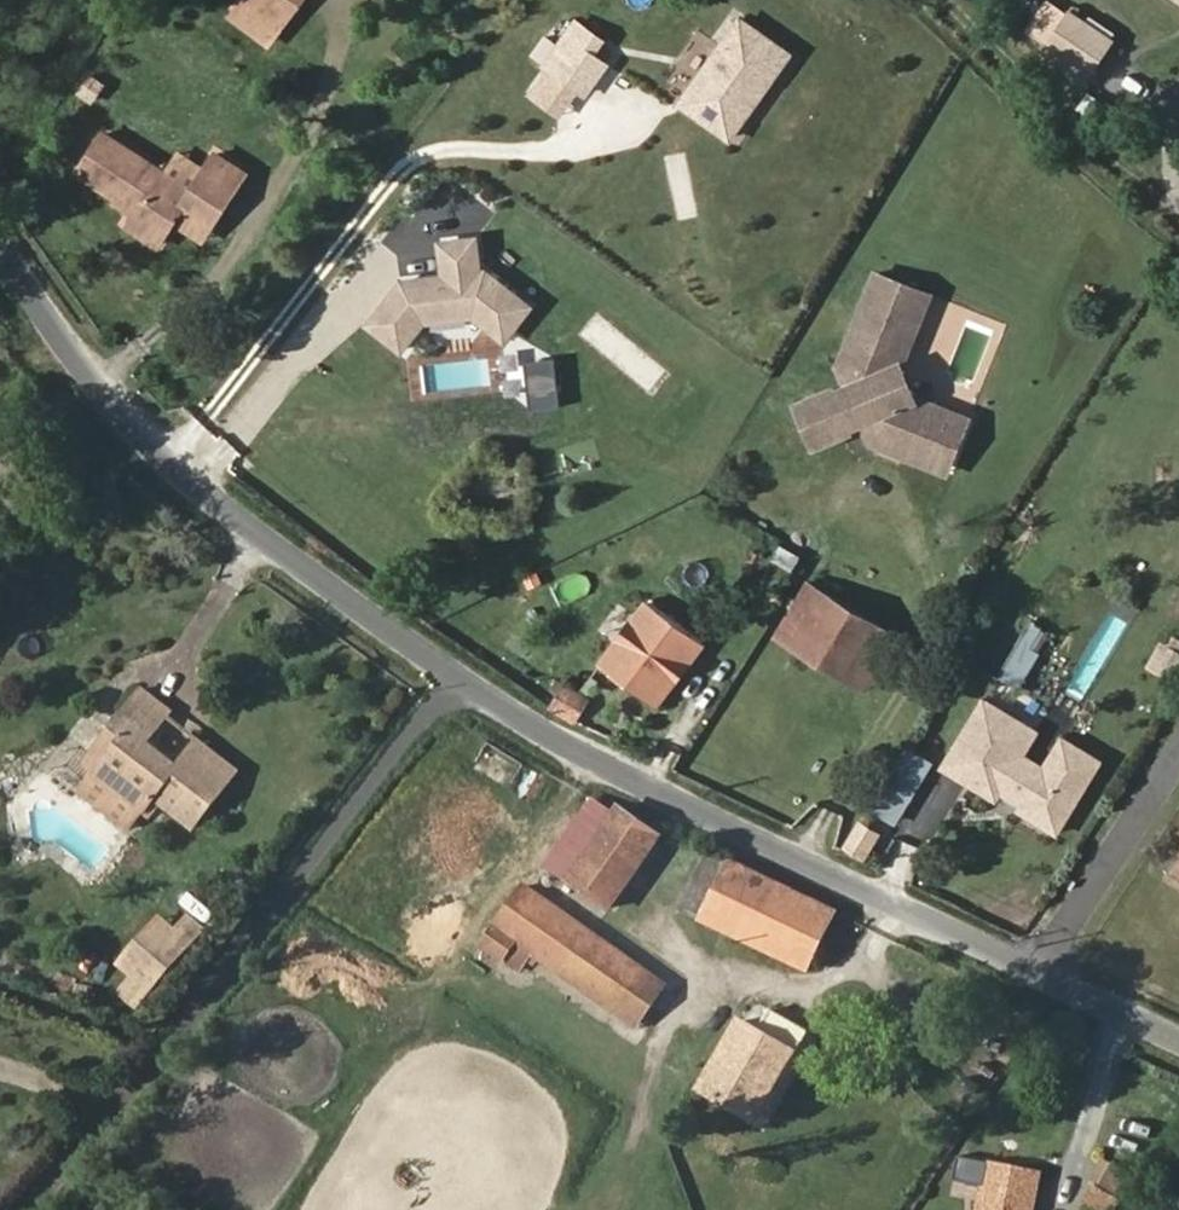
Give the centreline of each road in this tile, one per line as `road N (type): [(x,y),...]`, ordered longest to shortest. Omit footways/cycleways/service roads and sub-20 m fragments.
road 1 (tertiary): [(1178,1034),(603,762),(460,678),(261,540),(177,469),(79,356),(0,240)]

